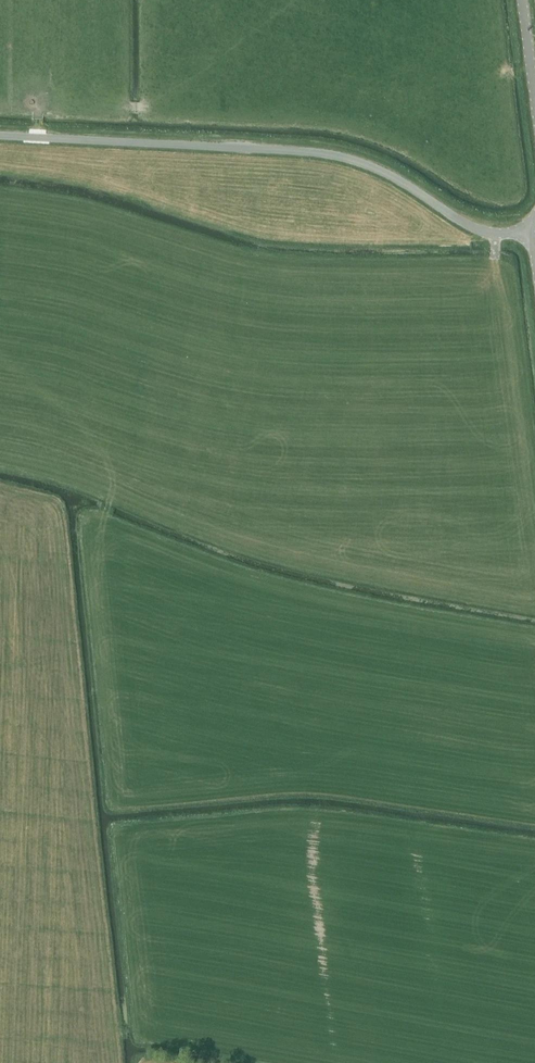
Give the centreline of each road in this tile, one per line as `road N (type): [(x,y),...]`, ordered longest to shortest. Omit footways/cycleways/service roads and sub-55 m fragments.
road 1 (unclassified): [(0,136),(335,156),(394,177),(472,229),(528,227)]

